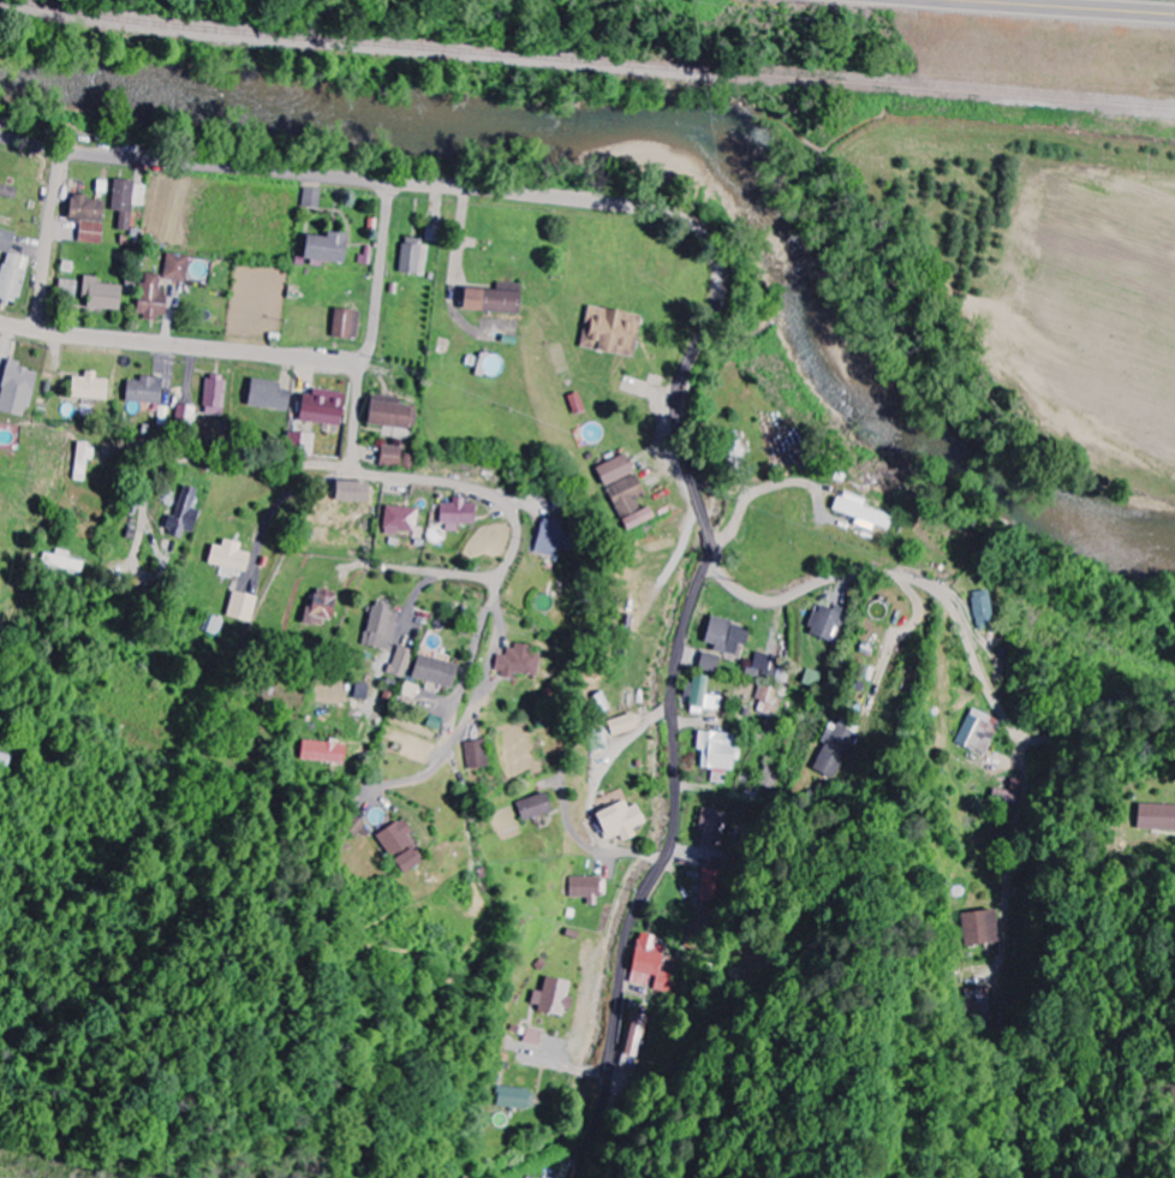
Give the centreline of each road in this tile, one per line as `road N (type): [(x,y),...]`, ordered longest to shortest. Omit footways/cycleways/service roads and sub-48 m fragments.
road 1 (tertiary): [(712,561),(679,426),(685,374),(718,291),(717,260),(704,236),(675,215),(634,206),(428,184),(395,192)]
road 2 (residential): [(575,1177),(601,1119),(630,938),(674,840),(679,666),(712,561)]
road 3 (residential): [(360,361),(360,464),(381,476),(488,493),(509,510),(518,530),(446,756),(419,780),(377,790)]
road 4 (residential): [(712,561),(735,588),(764,601),(859,575),(925,584),(958,614),(1006,715),(1031,738),(1050,738),(1093,707),(1126,698),(1174,717)]
road 5 (residential): [(395,192),(376,183),(142,163),(0,138)]
road 6 (tertiary): [(360,361),(102,339),(0,321)]
road 7 (residential): [(360,464),(174,463),(151,481),(145,520)]
road 8 (secondary): [(968,0),(1174,14)]
road 9 (residential): [(40,331),(60,151)]
road 10 (tertiary): [(395,192),(374,344),(360,361)]
road 11 (residential): [(506,566),(479,577),(380,567)]
road 12 (residential): [(161,564),(145,520),(138,563),(153,575),(161,564)]

